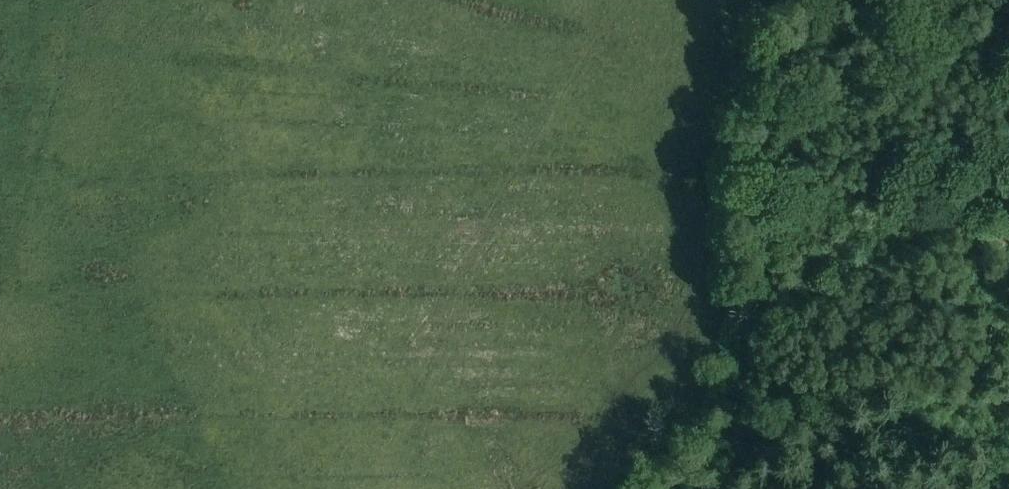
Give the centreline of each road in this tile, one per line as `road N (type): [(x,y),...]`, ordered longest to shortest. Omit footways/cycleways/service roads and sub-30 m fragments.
road 1 (track): [(961,0),(807,128),(786,157),(774,189),(751,368),(702,488)]

